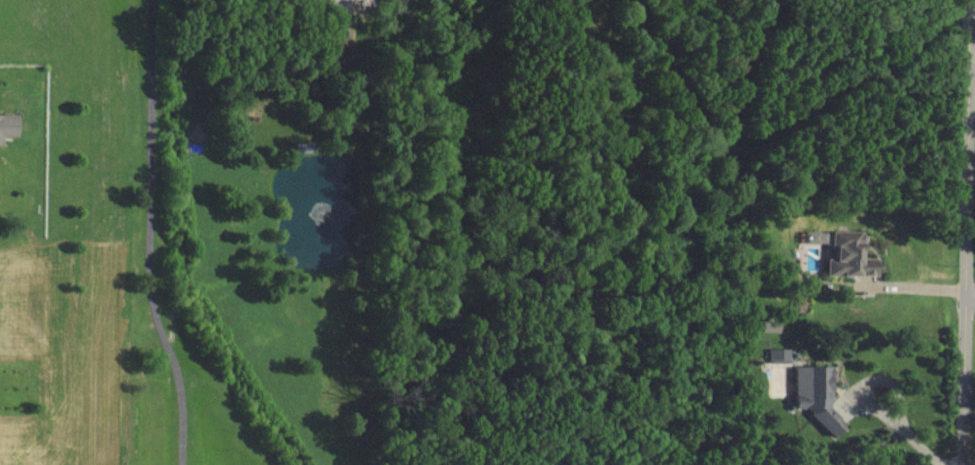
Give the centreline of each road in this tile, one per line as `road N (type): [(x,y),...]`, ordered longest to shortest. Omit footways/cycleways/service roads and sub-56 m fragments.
road 1 (tertiary): [(970,0),(963,464)]

